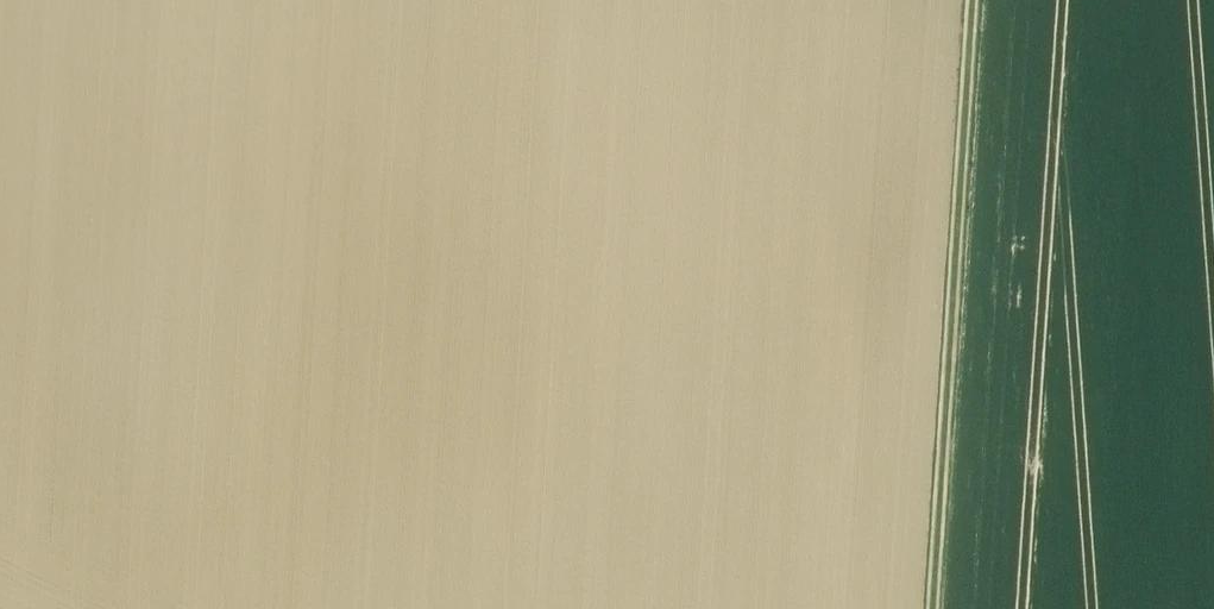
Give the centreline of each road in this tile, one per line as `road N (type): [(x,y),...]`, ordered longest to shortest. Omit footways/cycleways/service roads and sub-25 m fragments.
road 1 (track): [(973,0),(936,608)]

